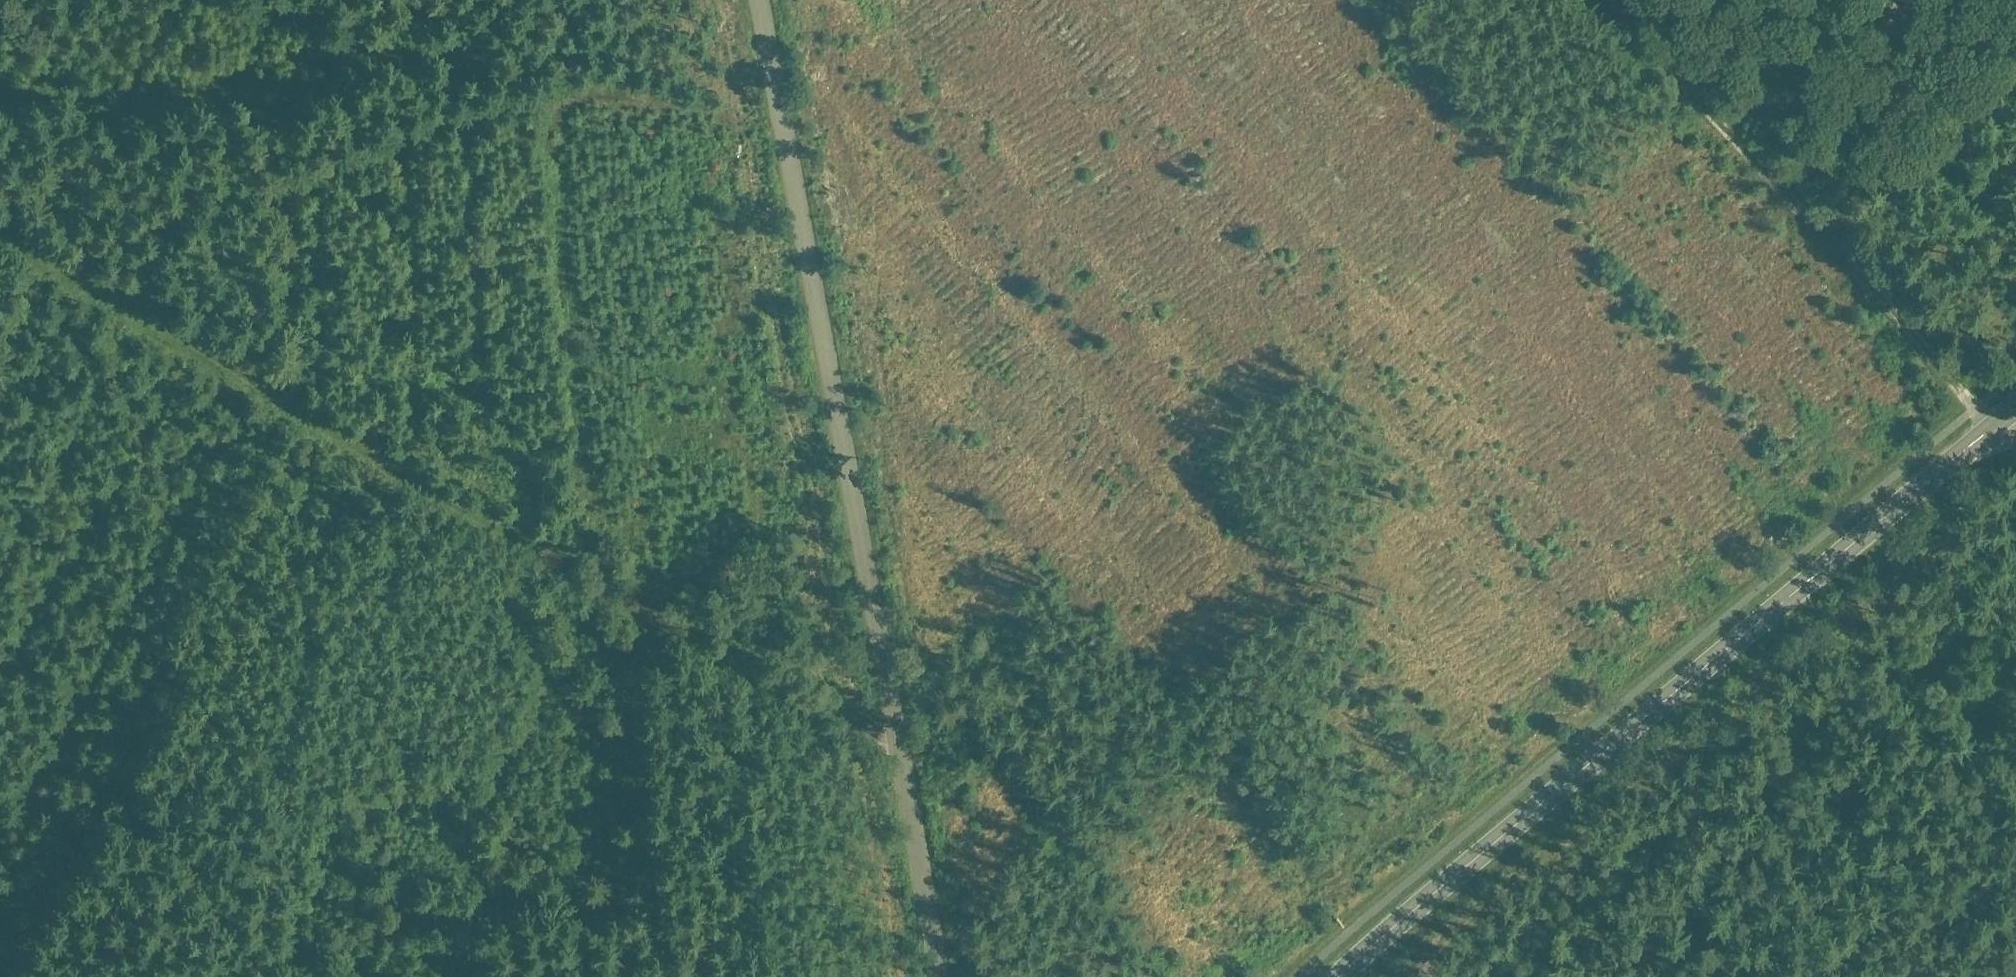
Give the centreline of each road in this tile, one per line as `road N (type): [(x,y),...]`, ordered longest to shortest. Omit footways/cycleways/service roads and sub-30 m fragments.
road 1 (track): [(0,240),(801,720),(903,733)]
road 2 (residential): [(774,0),(946,976)]
road 3 (tertiary): [(2015,414),(1338,976)]
road 4 (track): [(1993,433),(1666,69)]

